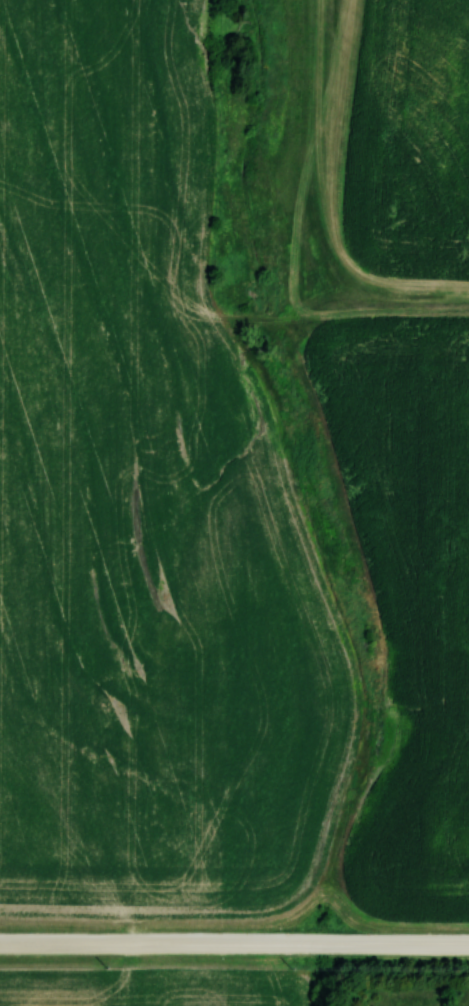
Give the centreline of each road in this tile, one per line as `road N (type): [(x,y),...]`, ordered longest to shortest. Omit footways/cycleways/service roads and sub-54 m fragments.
road 1 (residential): [(468,945),(0,944)]

